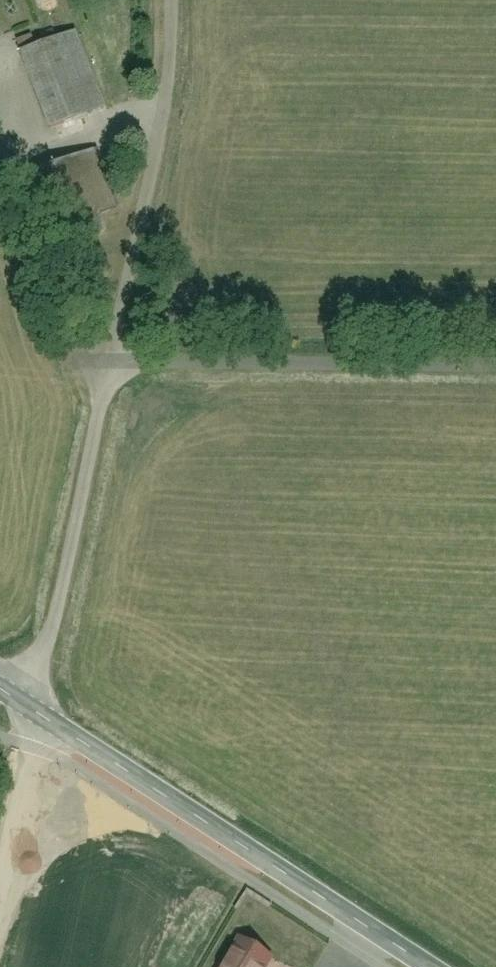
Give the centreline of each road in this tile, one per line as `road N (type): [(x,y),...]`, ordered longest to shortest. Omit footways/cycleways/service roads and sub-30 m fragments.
road 1 (tertiary): [(35,712),(427,966)]
road 2 (unclassified): [(109,359),(495,364)]
road 3 (unclassified): [(170,0),(168,69),(109,359)]
road 4 (unclassified): [(109,359),(35,712)]
road 5 (unclassified): [(35,712),(0,881)]

